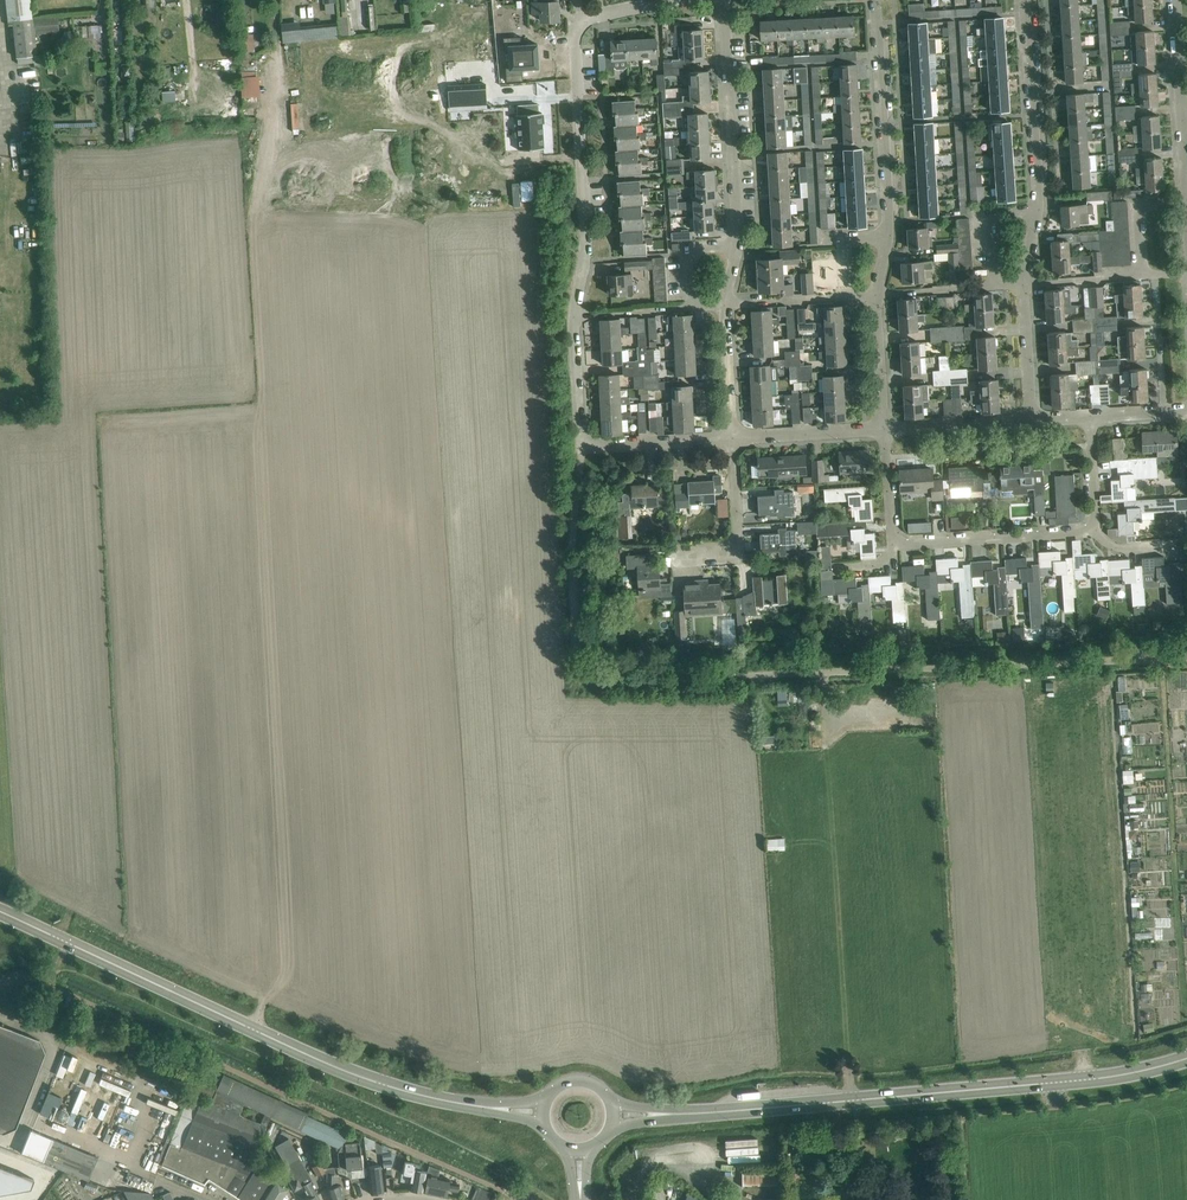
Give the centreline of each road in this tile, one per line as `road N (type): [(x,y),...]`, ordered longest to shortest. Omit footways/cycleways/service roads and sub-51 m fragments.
road 1 (secondary): [(489,1107),(427,1097),(308,1056),(0,912)]
road 2 (secondary): [(662,1114),(1107,1079),(1186,1059)]
road 3 (track): [(852,1100),(821,672)]
road 4 (residential): [(574,317),(586,245),(578,25),(670,0)]
road 5 (residential): [(733,438),(587,443),(574,317)]
road 6 (residential): [(736,245),(723,0)]
road 7 (residential): [(888,237),(876,0)]
road 8 (residential): [(1038,210),(1024,0)]
road 9 (residential): [(897,544),(1096,532)]
road 10 (residential): [(673,556),(726,552),(738,540),(733,438)]
road 11 (residential): [(724,306),(875,296)]
road 12 (residential): [(733,438),(884,429)]
road 13 (residential): [(884,429),(1032,420)]
road 14 (residential): [(1155,276),(1165,412)]
road 15 (residential): [(1032,420),(1024,285)]
road 16 (residential): [(884,429),(875,296)]
road 17 (residential): [(733,438),(724,306)]
road 18 (residential): [(875,296),(996,287)]
road 19 (residential): [(574,317),(695,308)]
road 20 (residential): [(1024,285),(1144,276)]

